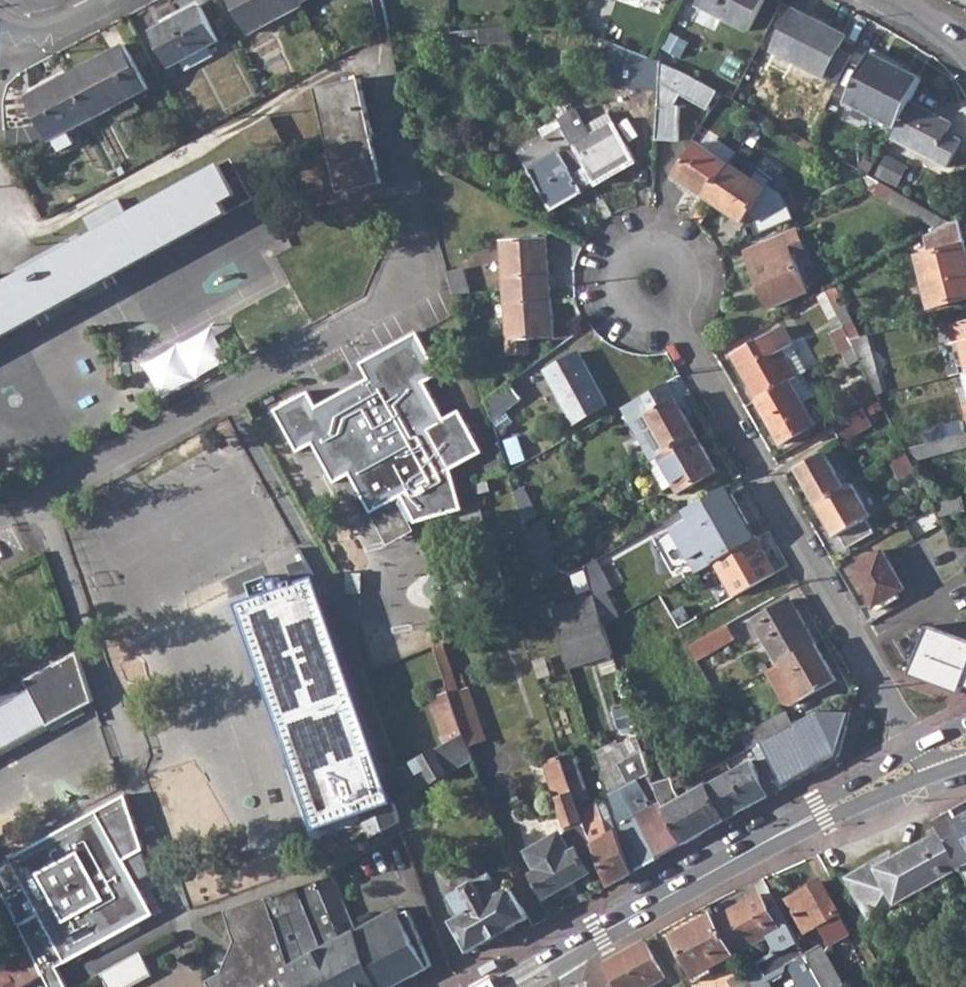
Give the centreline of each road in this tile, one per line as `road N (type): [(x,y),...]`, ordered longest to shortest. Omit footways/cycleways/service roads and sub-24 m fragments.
road 1 (residential): [(40,499),(393,310),(413,245),(387,65)]
road 2 (residential): [(40,499),(180,917),(115,948)]
road 3 (residential): [(650,279),(887,696)]
road 4 (tertiary): [(713,869),(909,786)]
road 5 (tertiary): [(876,770),(713,869)]
road 6 (tertiary): [(567,953),(713,869)]

